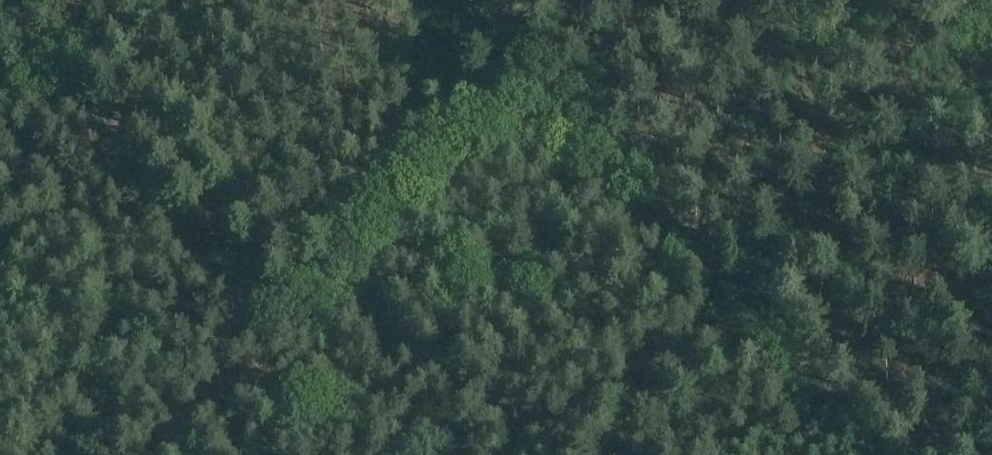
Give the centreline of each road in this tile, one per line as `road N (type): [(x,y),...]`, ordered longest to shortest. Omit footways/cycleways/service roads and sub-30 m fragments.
road 1 (track): [(490,0),(885,454)]
road 2 (track): [(364,454),(6,18)]

